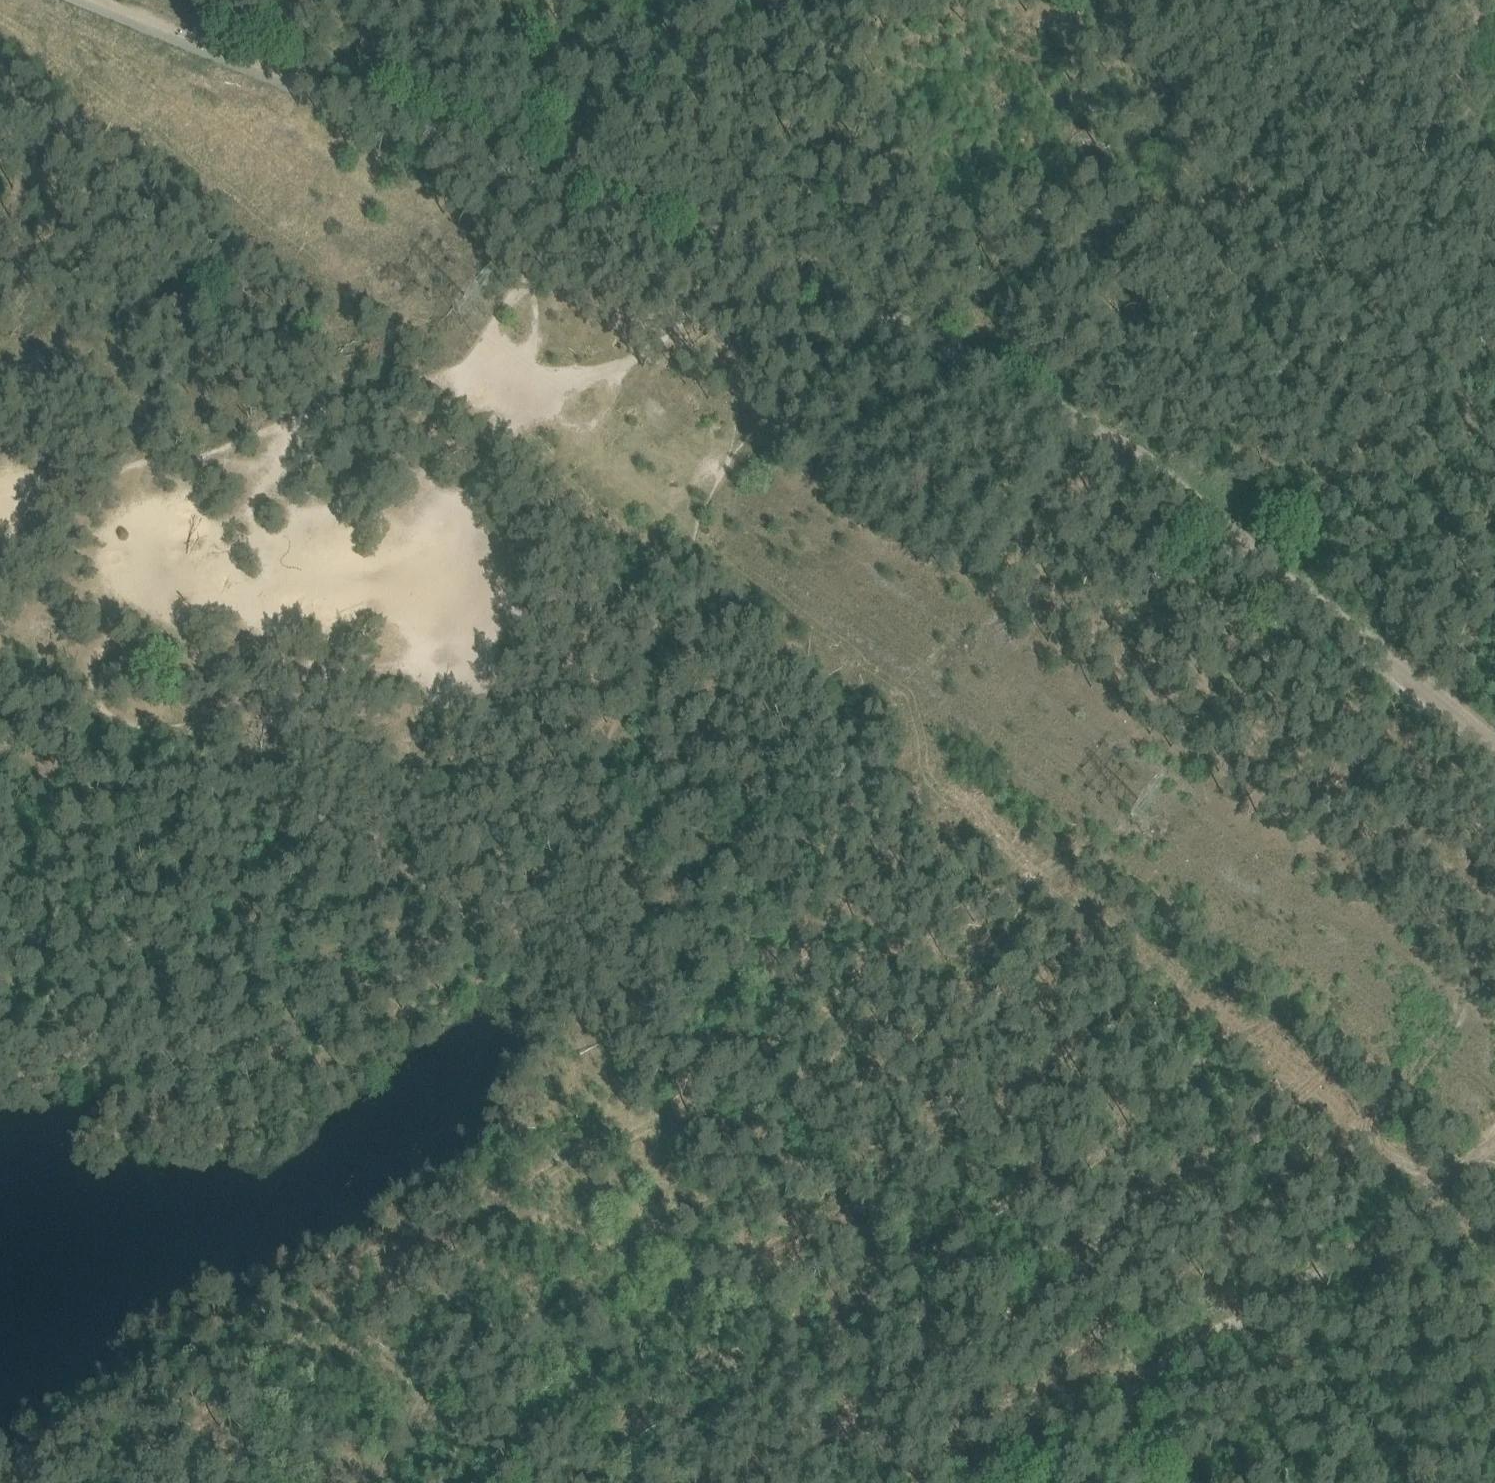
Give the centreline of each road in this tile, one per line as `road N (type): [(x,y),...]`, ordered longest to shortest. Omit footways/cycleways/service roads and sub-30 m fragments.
road 1 (track): [(120,0),(930,325),(1048,390),(1200,504),(1494,751)]
road 2 (track): [(1031,1482),(1494,1144)]

